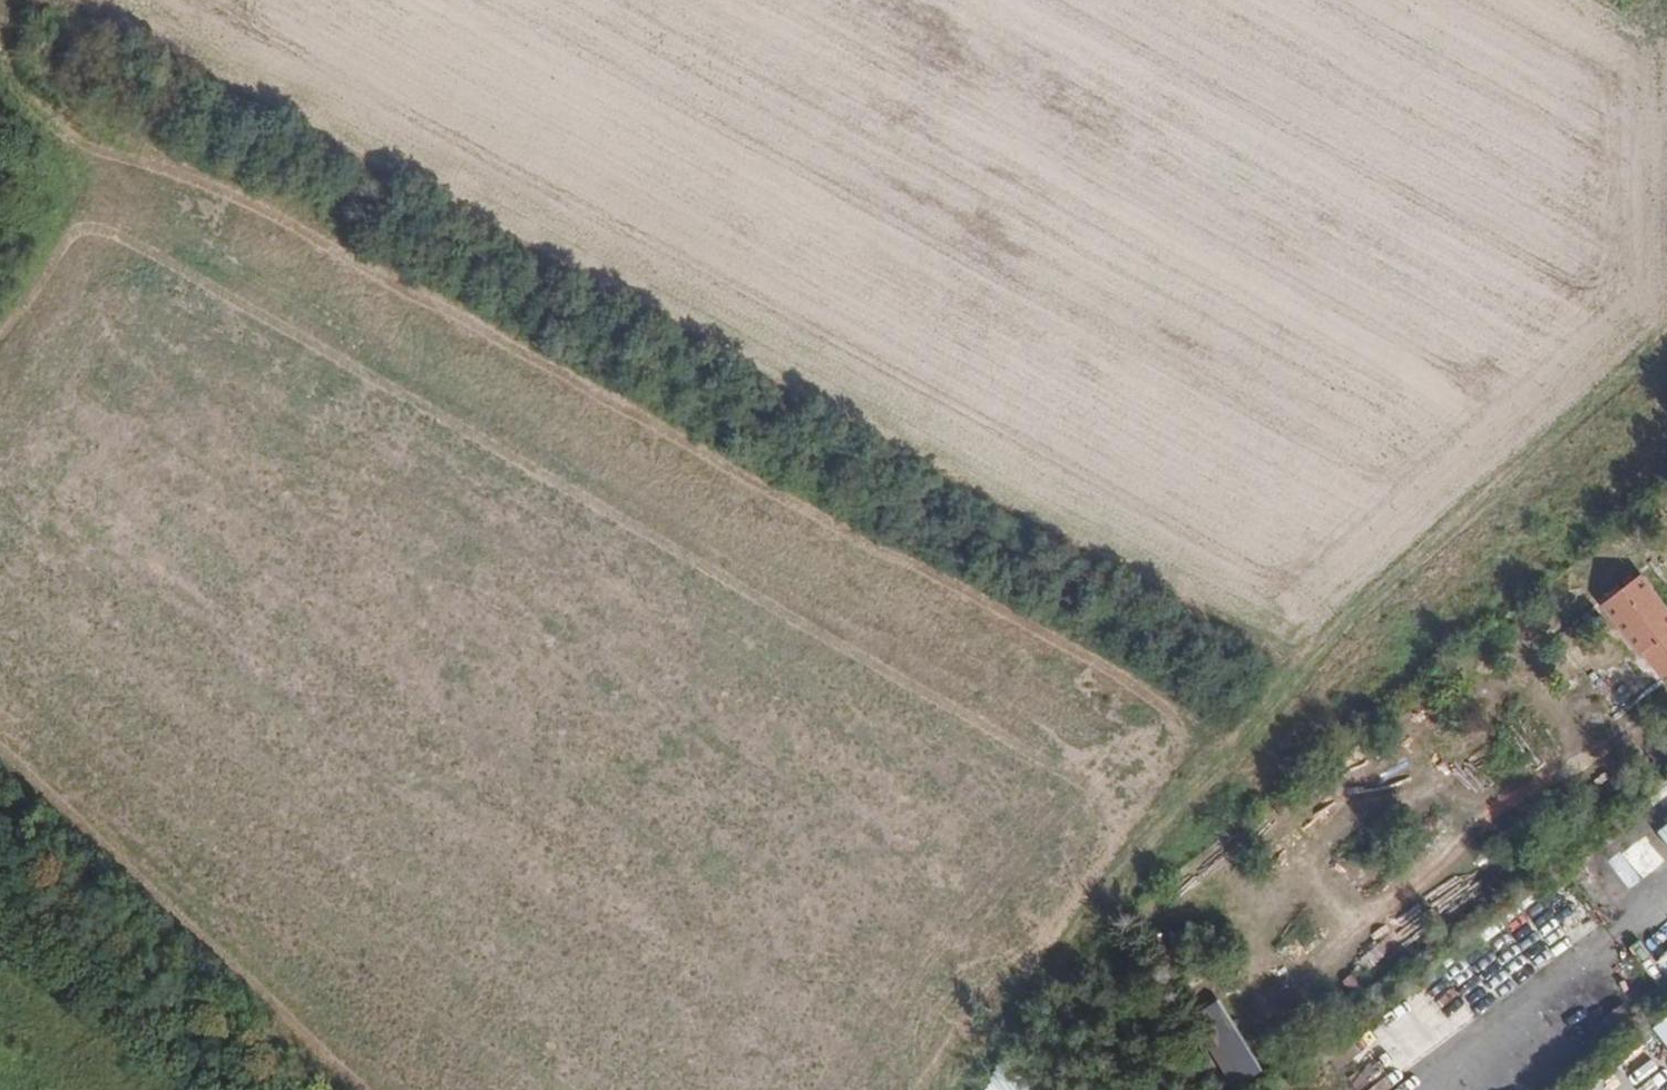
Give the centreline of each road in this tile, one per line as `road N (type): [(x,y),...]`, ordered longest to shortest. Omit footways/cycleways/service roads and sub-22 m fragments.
road 1 (track): [(971,1089),(1162,805),(1439,534),(1666,344)]

